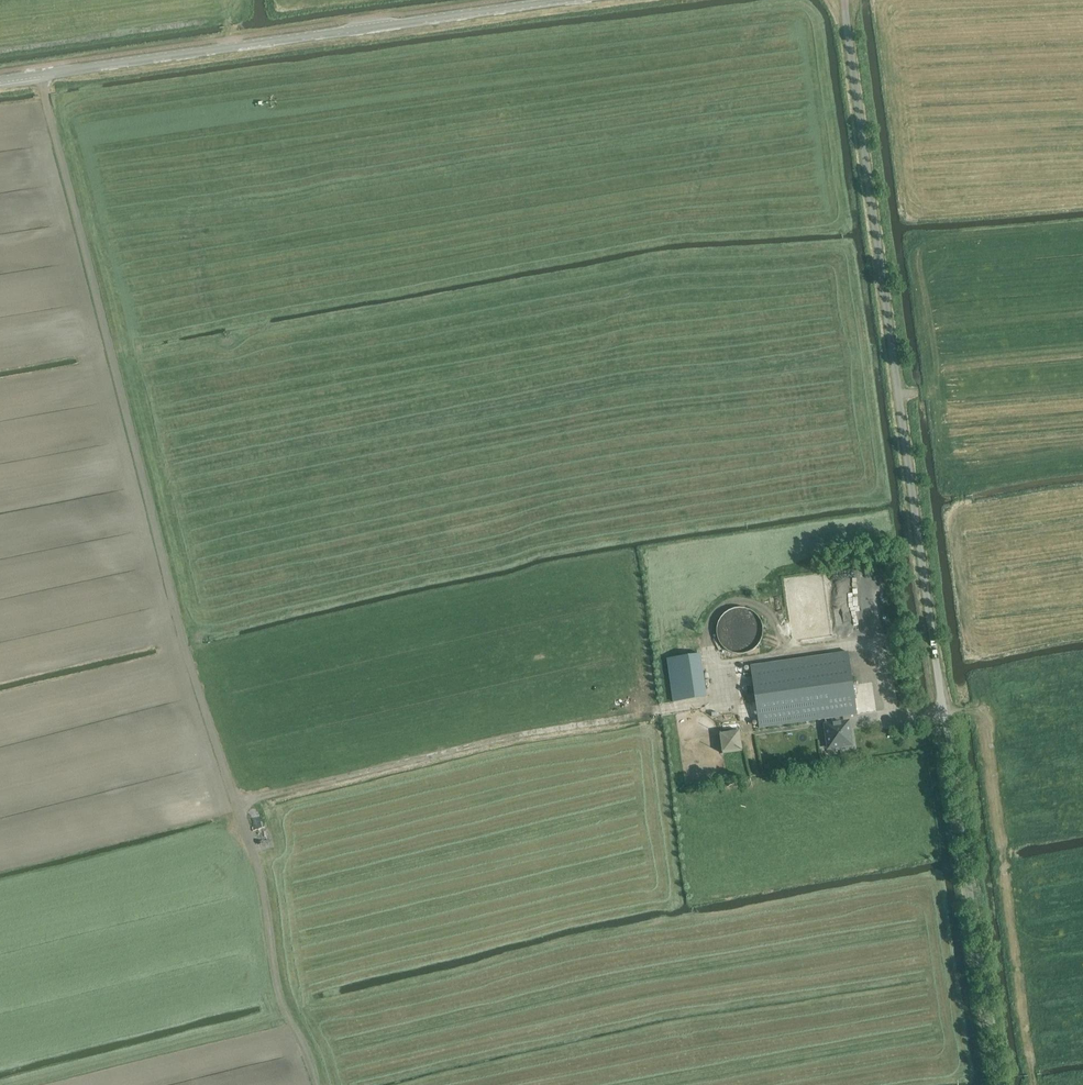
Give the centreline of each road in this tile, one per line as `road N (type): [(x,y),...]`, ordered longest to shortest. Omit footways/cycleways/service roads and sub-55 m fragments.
road 1 (track): [(318,1084),(280,1006),(256,858),(184,635),(41,73)]
road 2 (unclassified): [(947,733),(845,0)]
road 3 (unclassified): [(0,80),(555,0)]
road 4 (track): [(238,805),(485,742),(668,709)]
road 5 (track): [(944,712),(893,718),(877,648),(868,641),(722,665),(718,704),(668,709)]

